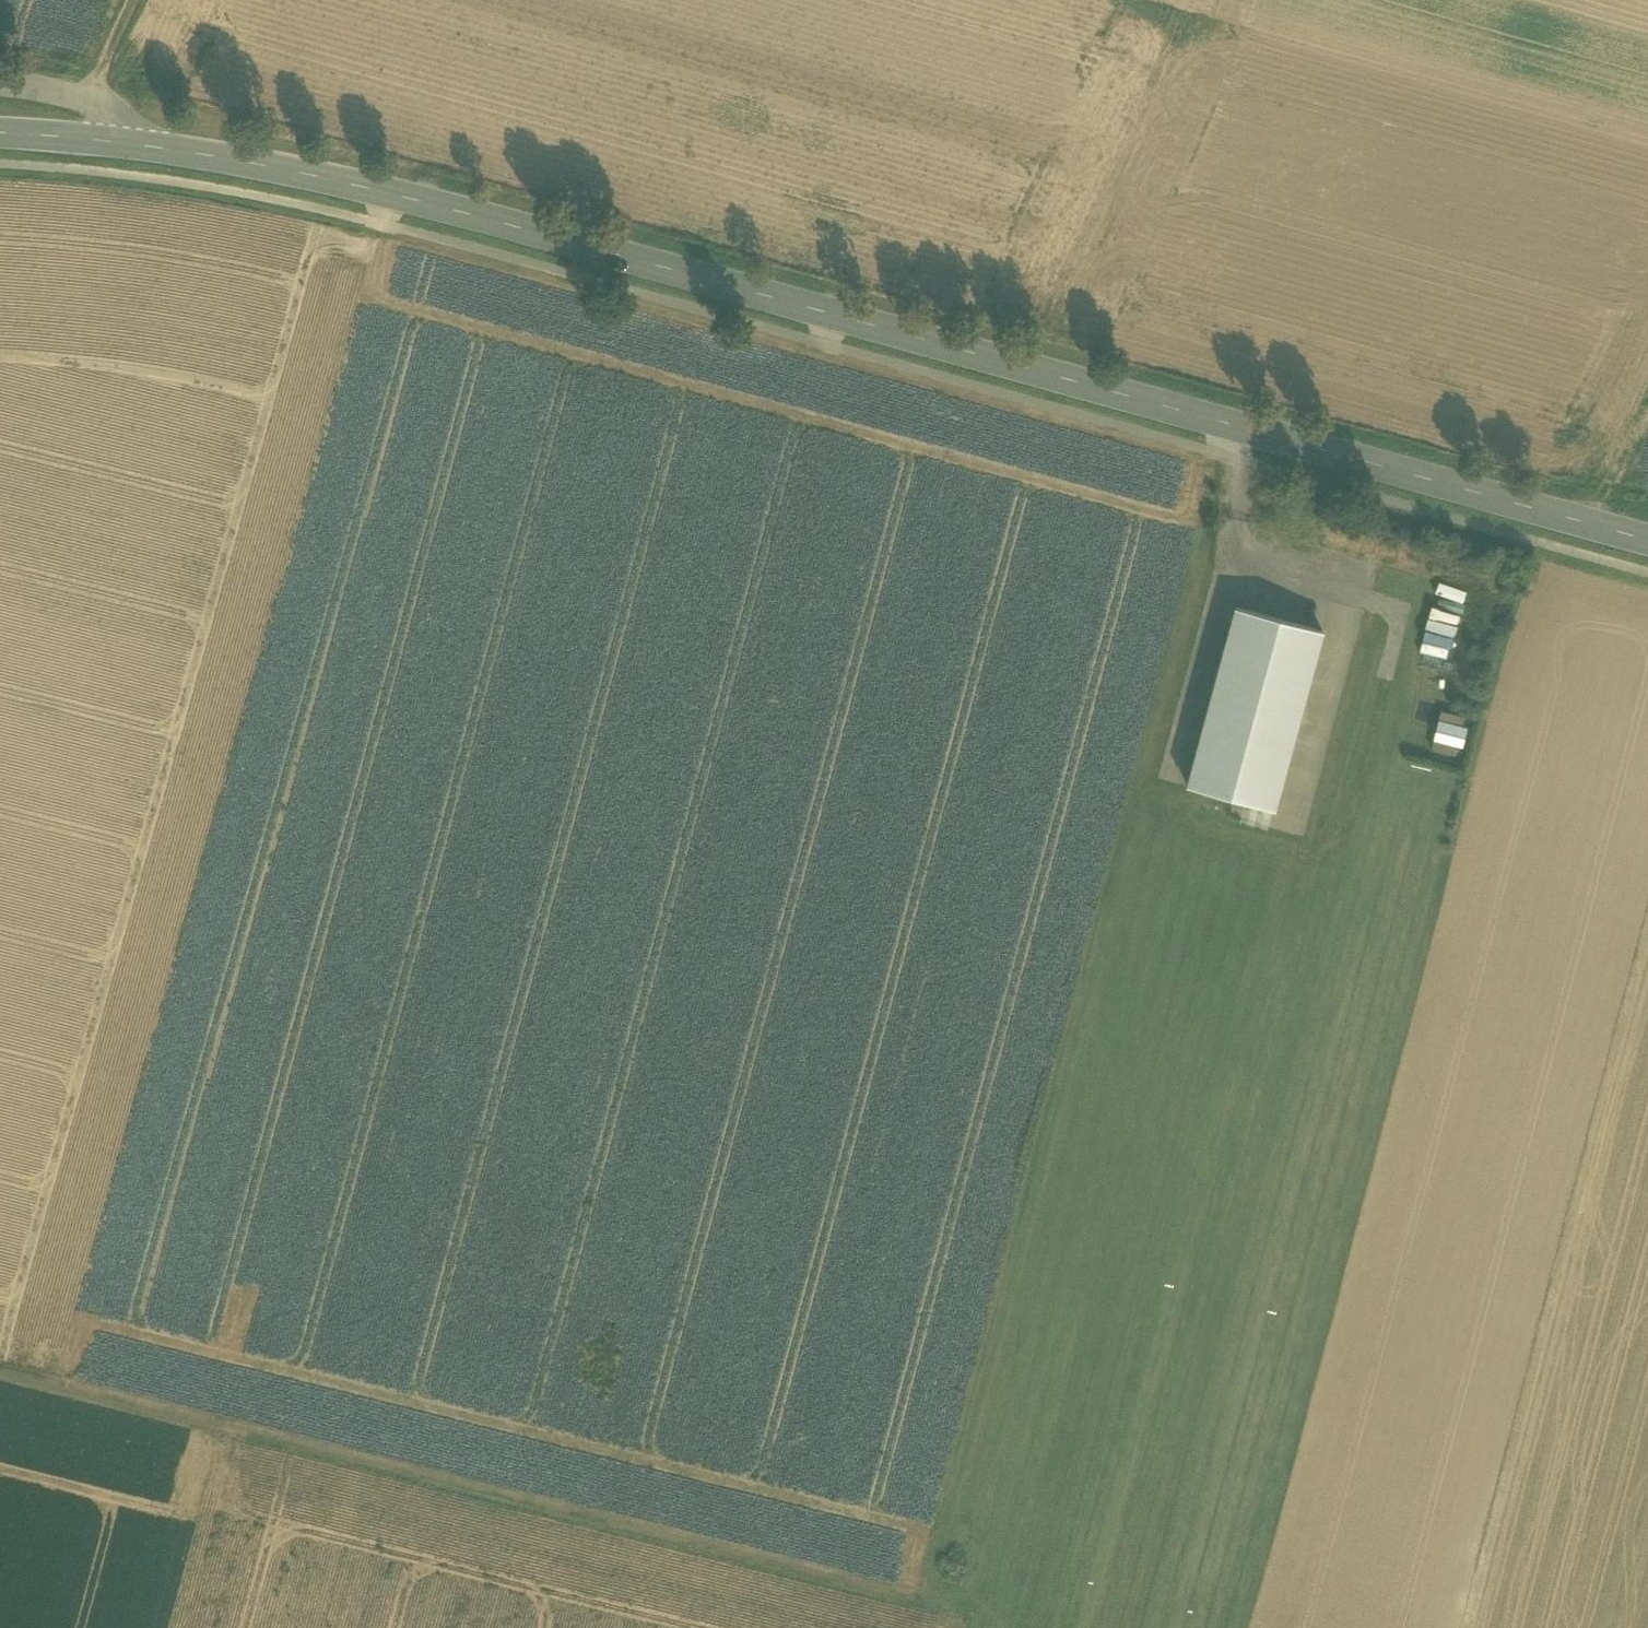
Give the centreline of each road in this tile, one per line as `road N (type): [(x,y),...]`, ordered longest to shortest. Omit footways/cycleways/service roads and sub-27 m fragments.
road 1 (secondary): [(0,135),(116,145),(386,194),(1647,541)]
road 2 (track): [(0,1370),(911,1598)]

